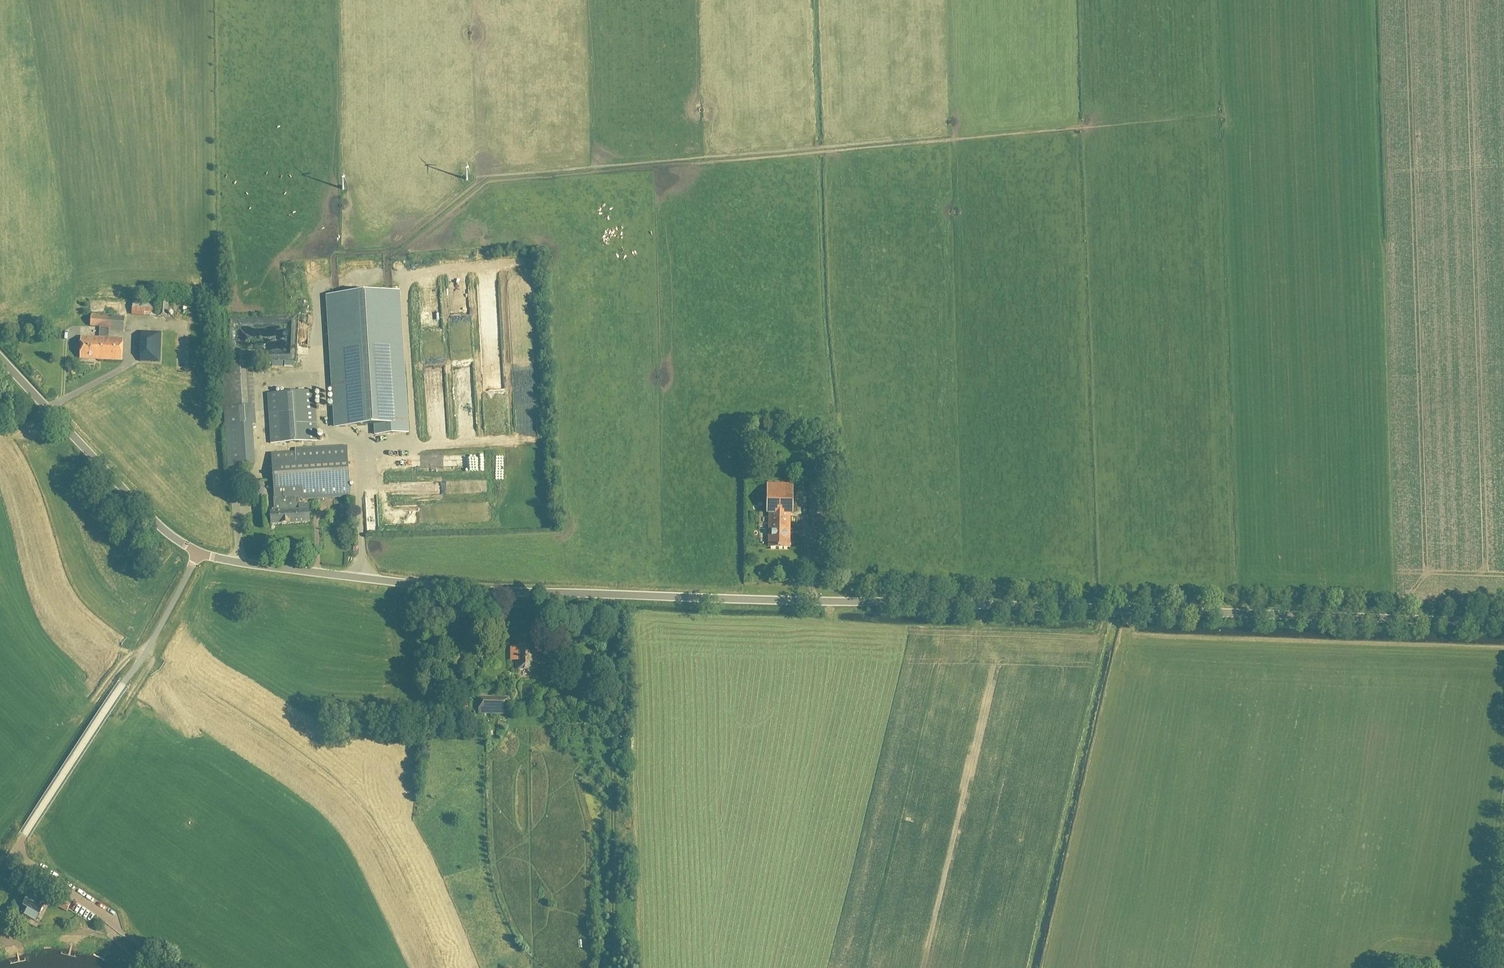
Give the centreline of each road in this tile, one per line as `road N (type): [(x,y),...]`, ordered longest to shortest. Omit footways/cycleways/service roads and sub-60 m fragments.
road 1 (unclassified): [(1503,622),(523,597),(198,553)]
road 2 (track): [(1213,116),(481,182),(394,250),(396,283)]
road 3 (unclassified): [(198,553),(151,642),(19,848),(24,862),(121,932)]
road 4 (unclassified): [(198,553),(134,501),(0,357)]

